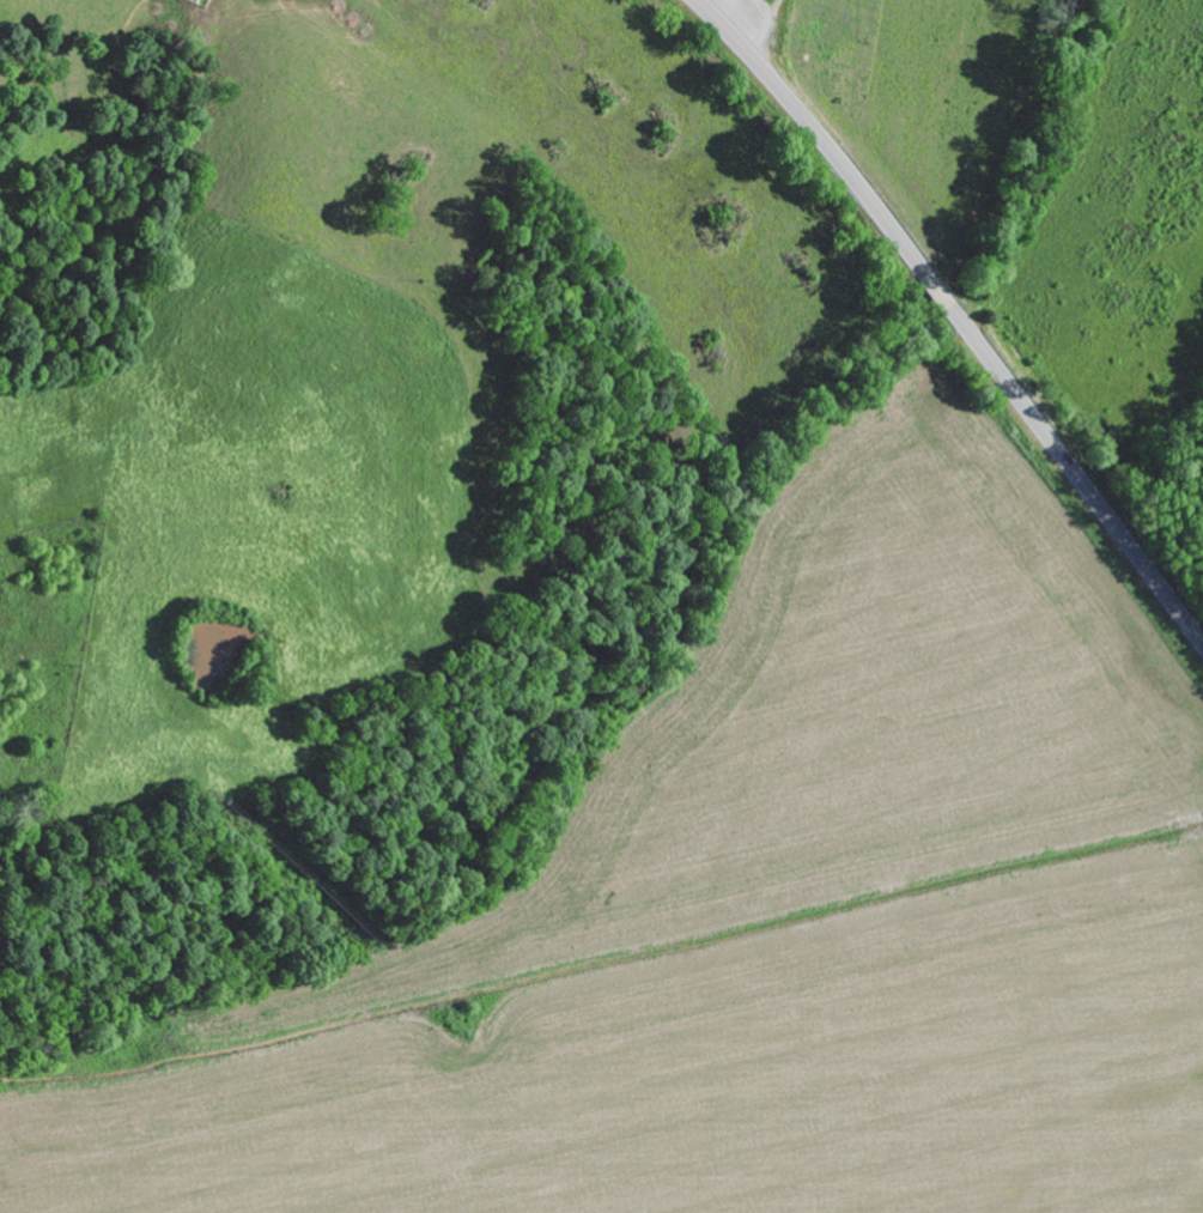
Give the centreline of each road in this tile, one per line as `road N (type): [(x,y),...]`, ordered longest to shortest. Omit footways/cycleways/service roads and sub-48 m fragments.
road 1 (primary): [(693,0),(871,205),(1202,647)]

